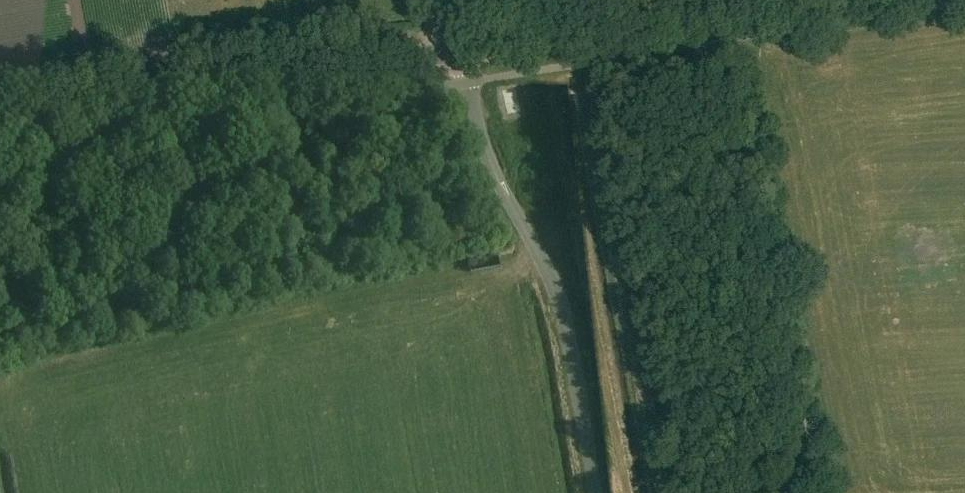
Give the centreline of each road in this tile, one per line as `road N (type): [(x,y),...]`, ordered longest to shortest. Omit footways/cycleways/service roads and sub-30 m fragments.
road 1 (tertiary): [(0,125),(463,51)]
road 2 (unclassified): [(596,492),(561,299),(489,167),(463,51)]
road 3 (tertiary): [(463,51),(768,0)]

